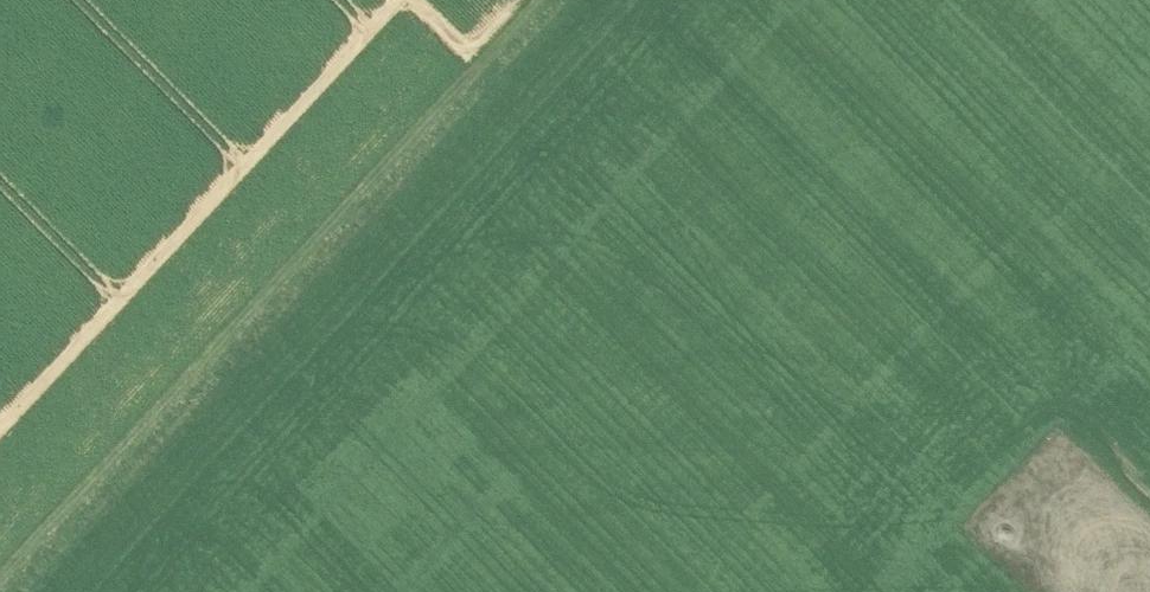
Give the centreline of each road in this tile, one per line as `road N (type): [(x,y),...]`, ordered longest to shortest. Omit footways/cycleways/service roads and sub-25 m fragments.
road 1 (track): [(541,0),(0,583)]

